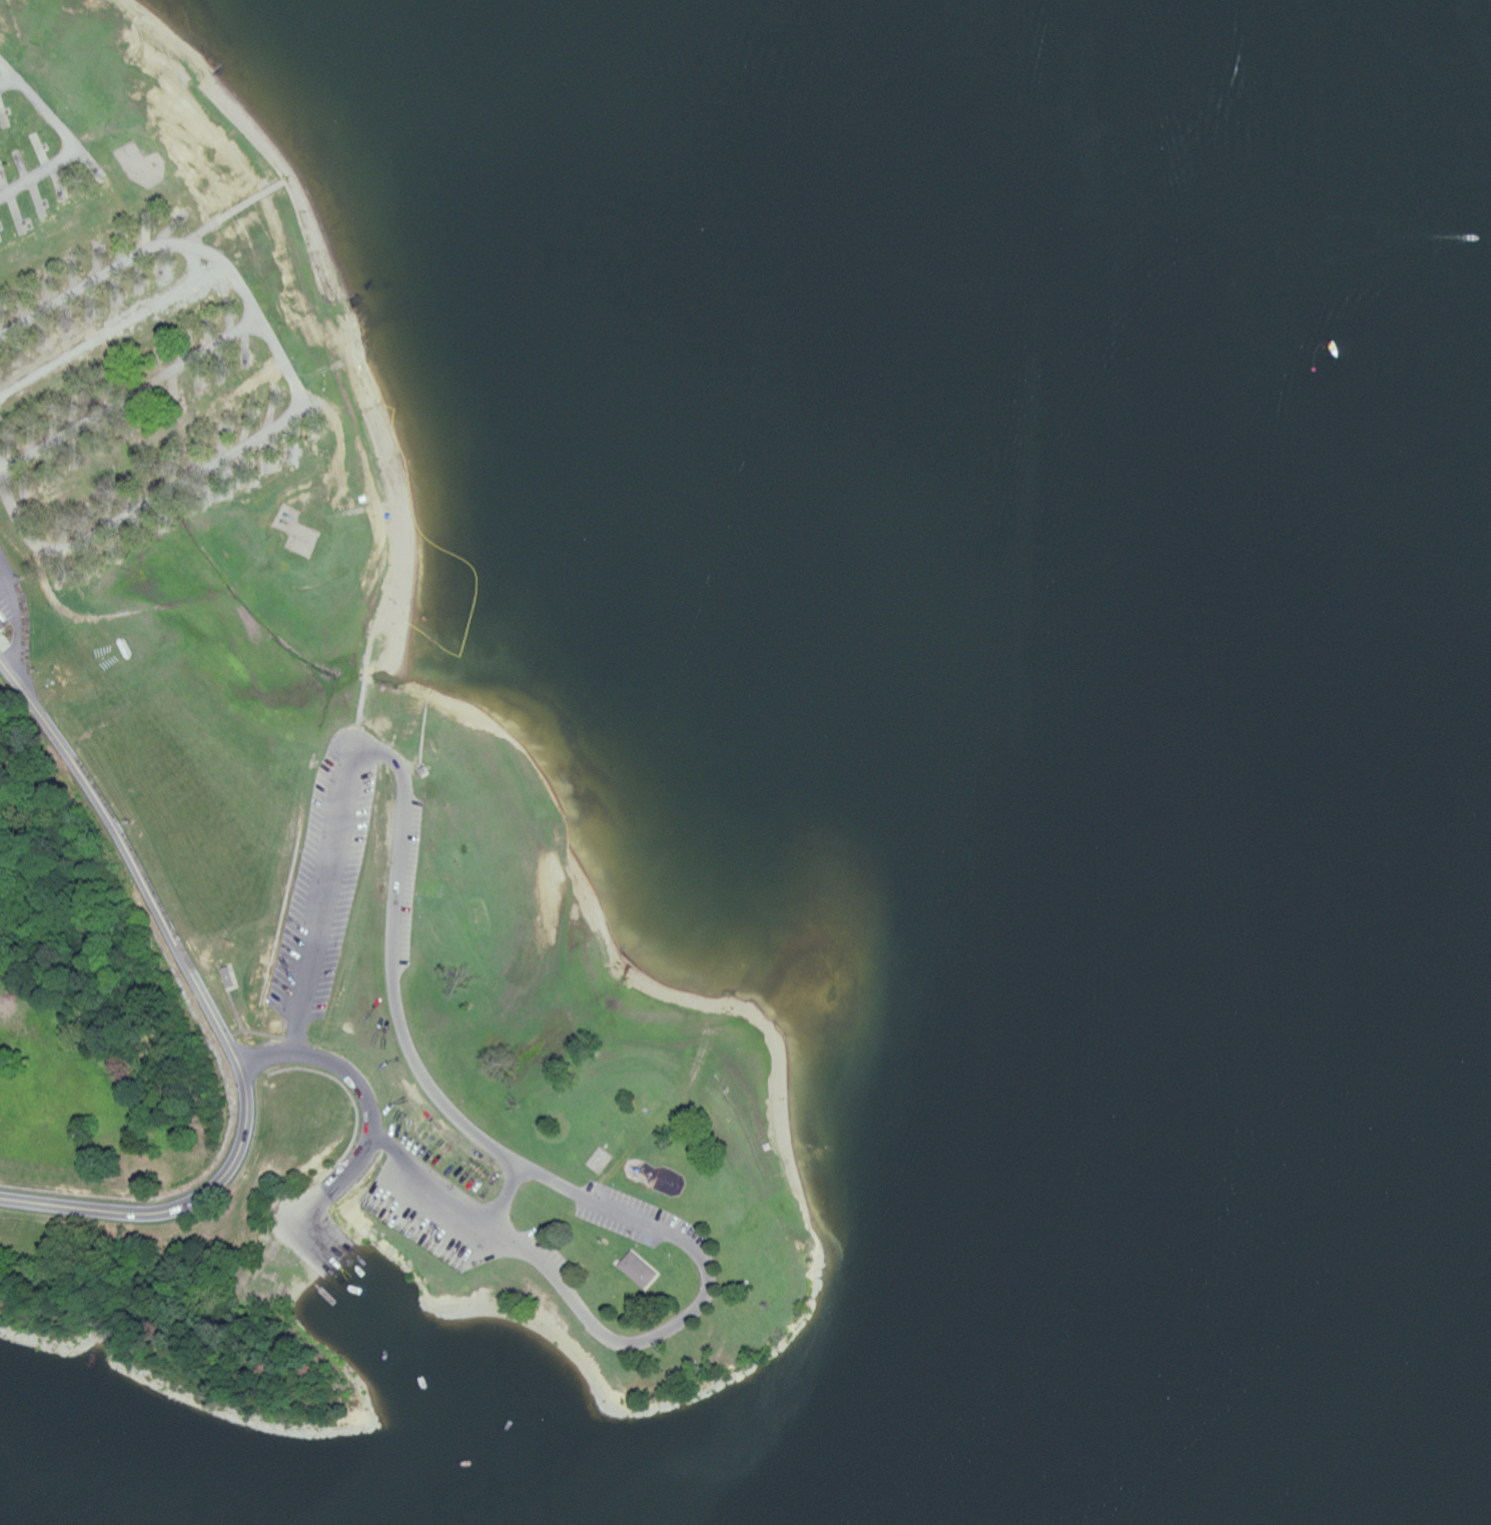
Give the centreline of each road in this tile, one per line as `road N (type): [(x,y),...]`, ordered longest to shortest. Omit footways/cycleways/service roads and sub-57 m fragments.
road 1 (residential): [(58,730),(221,1024),(245,1080),(248,1123),(234,1168),(174,1211),(122,1214),(0,1200)]

